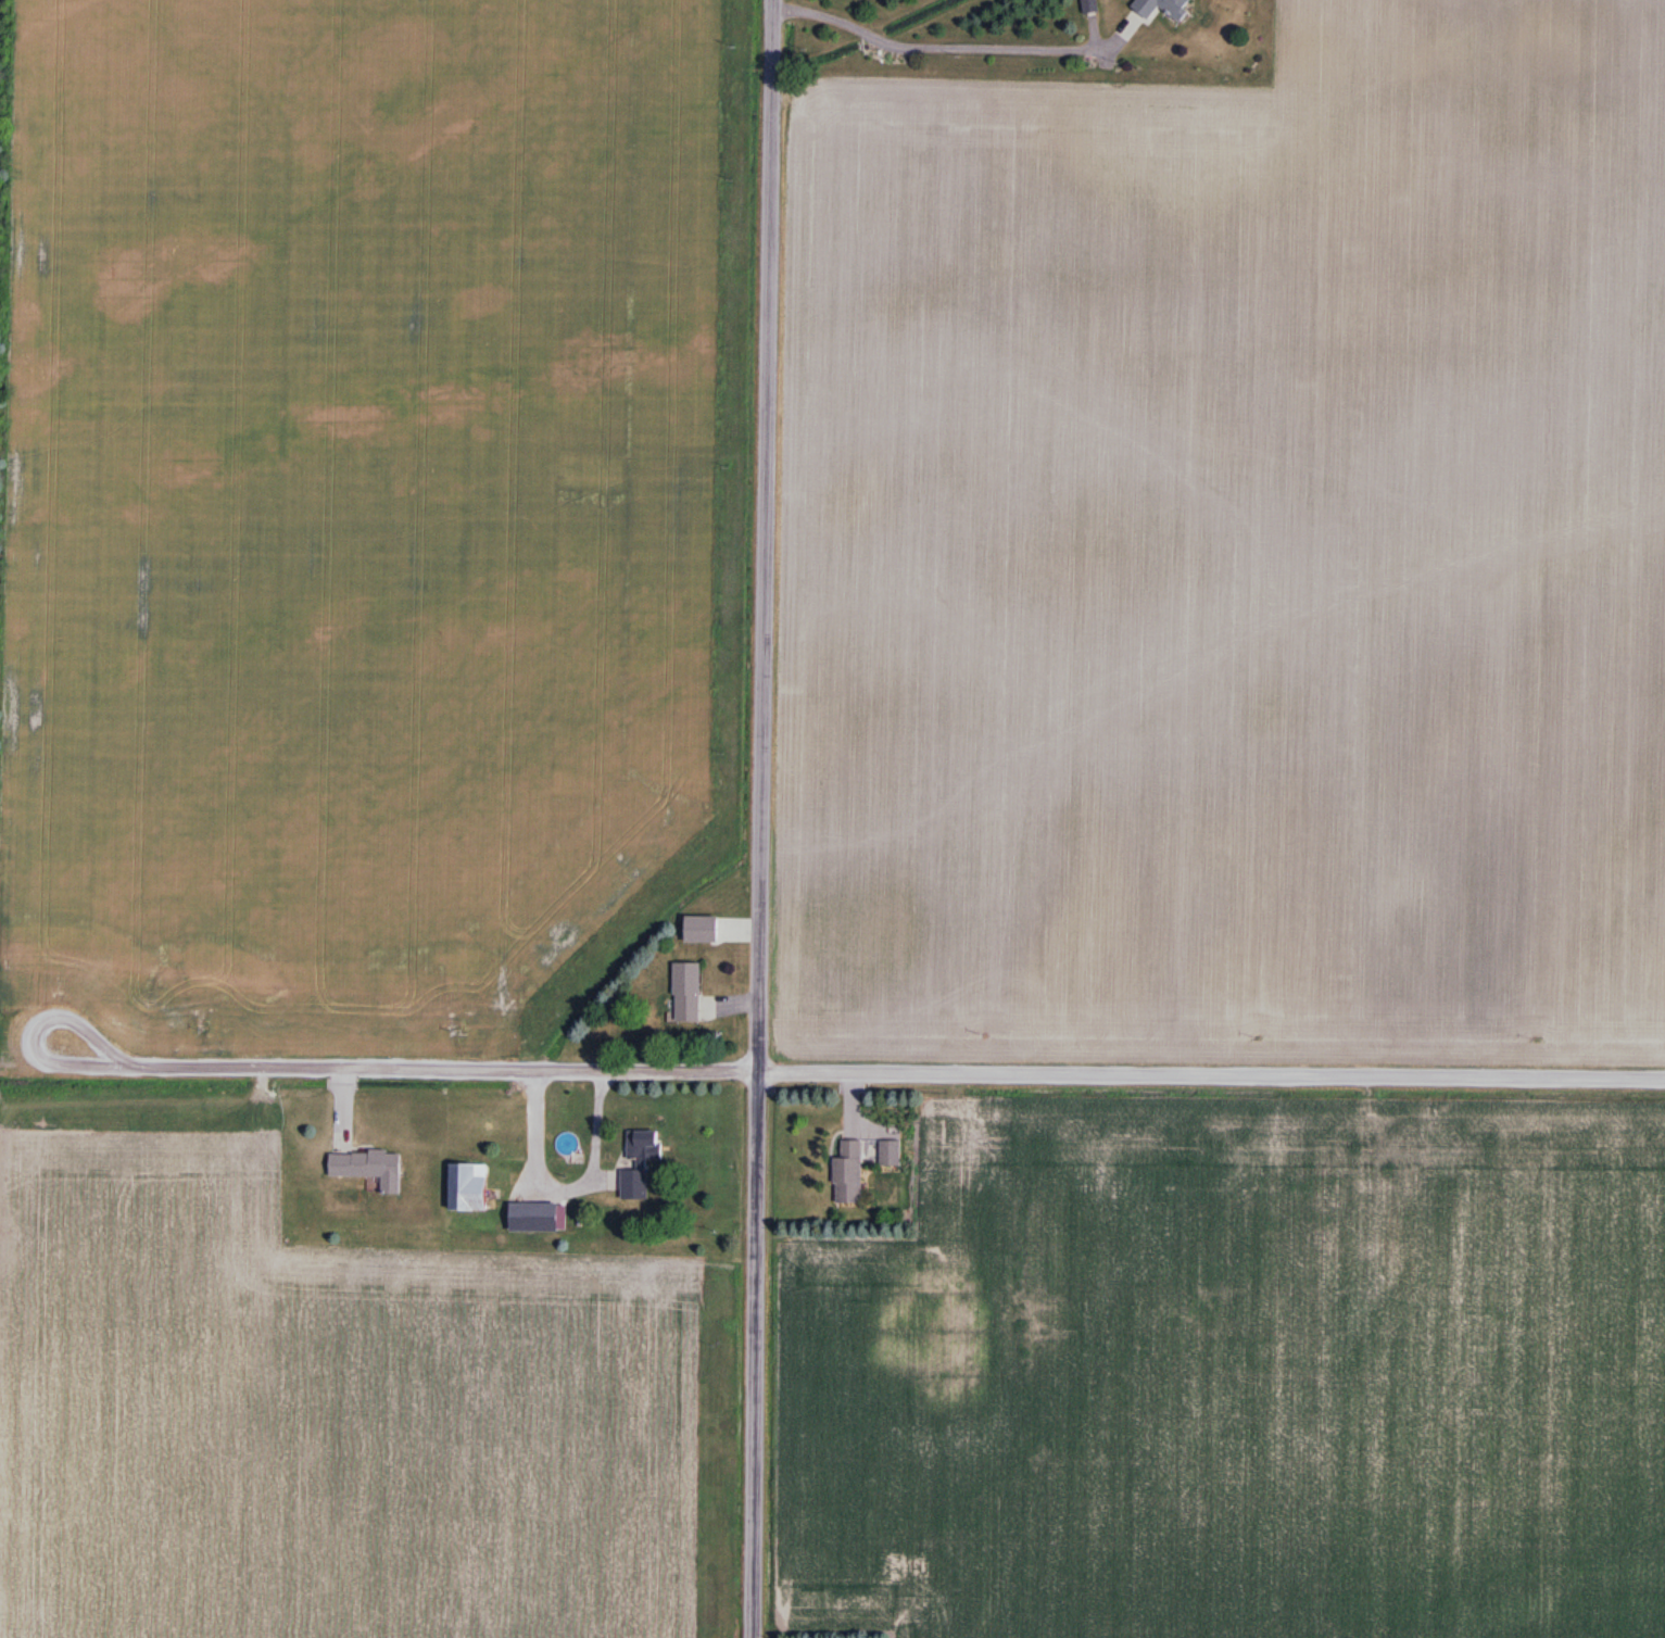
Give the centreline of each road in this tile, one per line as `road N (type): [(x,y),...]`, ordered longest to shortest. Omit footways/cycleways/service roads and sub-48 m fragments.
road 1 (residential): [(751,1637),(768,0)]
road 2 (residential): [(1664,1080),(114,1060),(59,1044)]

